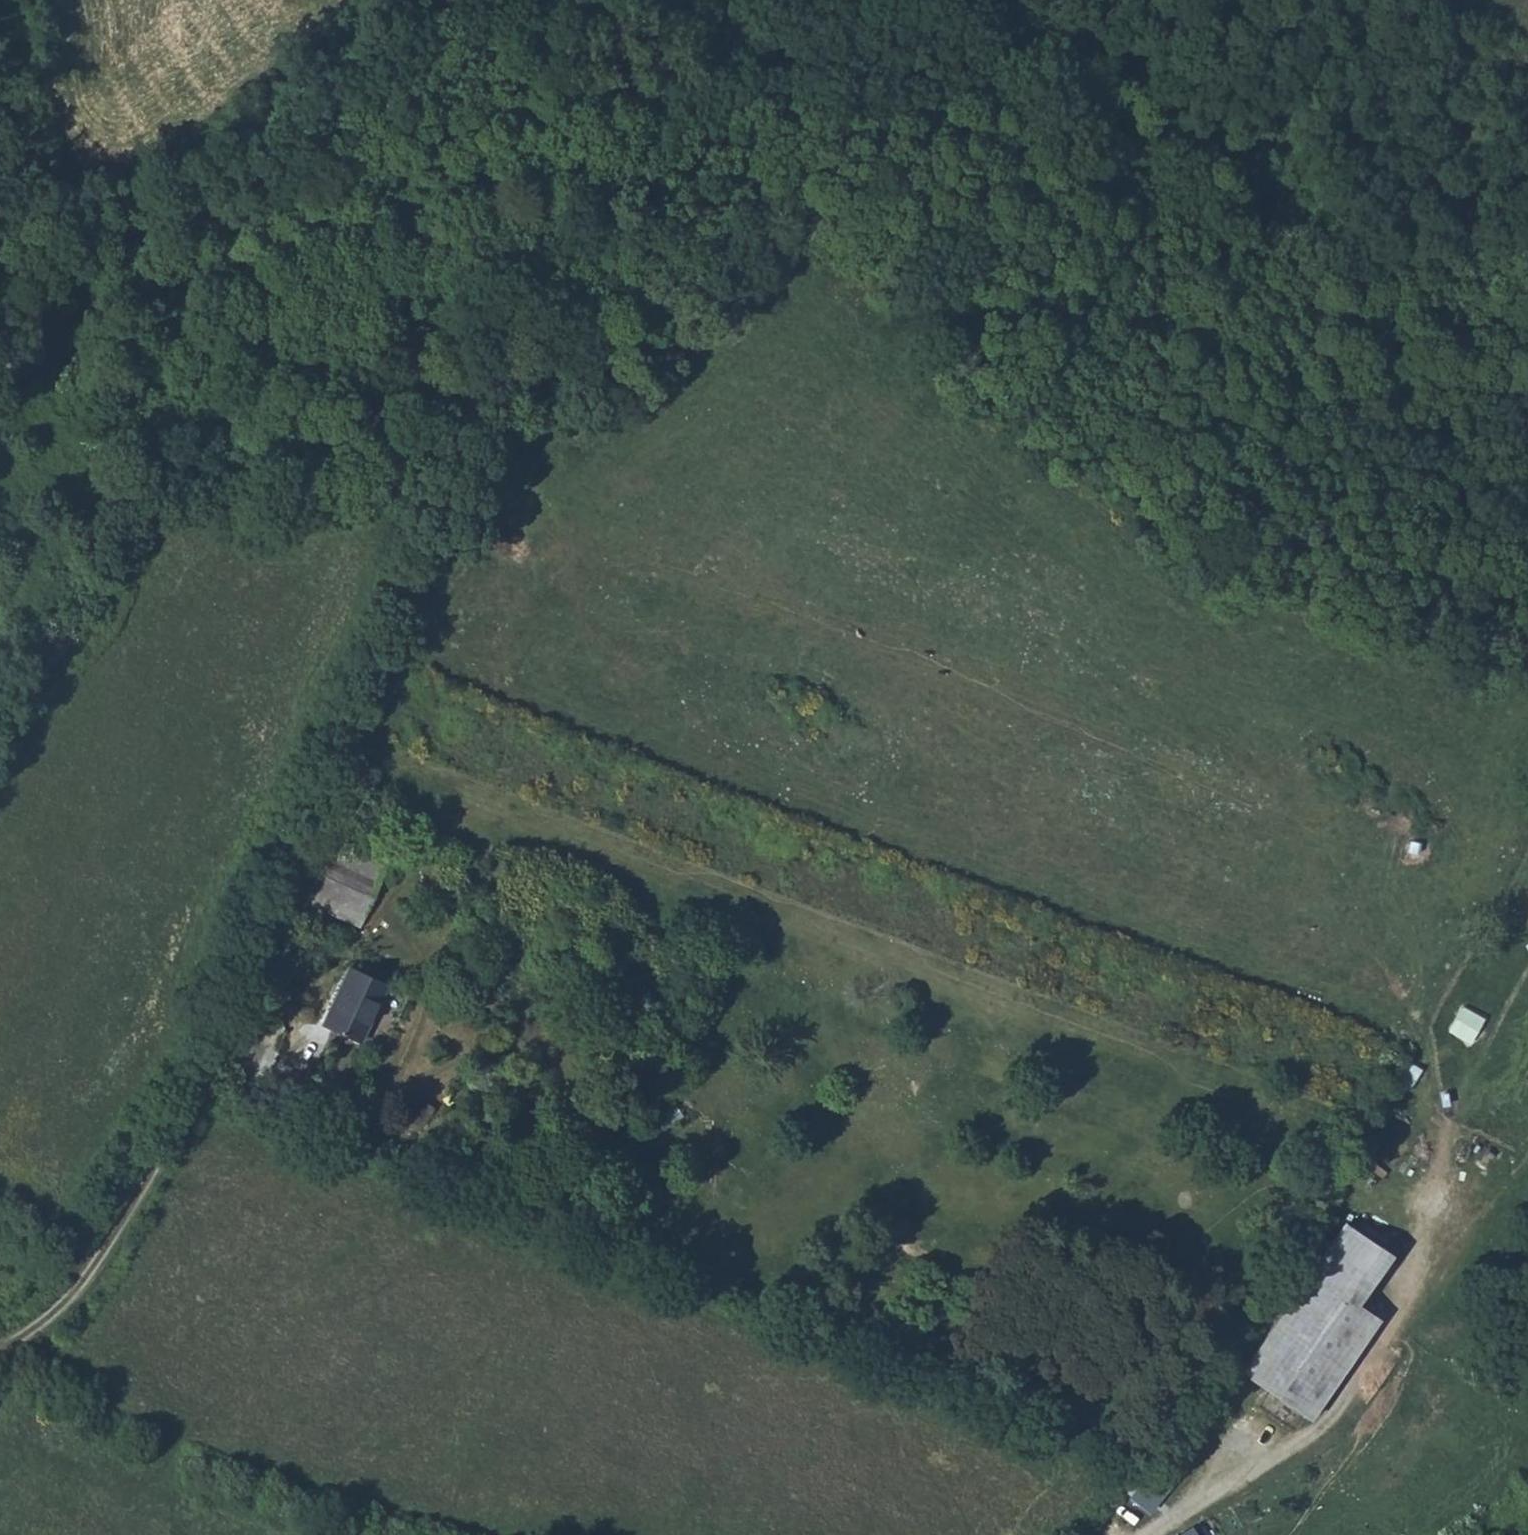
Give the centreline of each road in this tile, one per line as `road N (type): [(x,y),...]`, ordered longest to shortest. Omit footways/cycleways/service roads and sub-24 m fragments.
road 1 (track): [(0,1351),(50,1322),(156,1173),(202,1079),(254,1077)]
road 2 (track): [(1147,1534),(1307,1430)]

